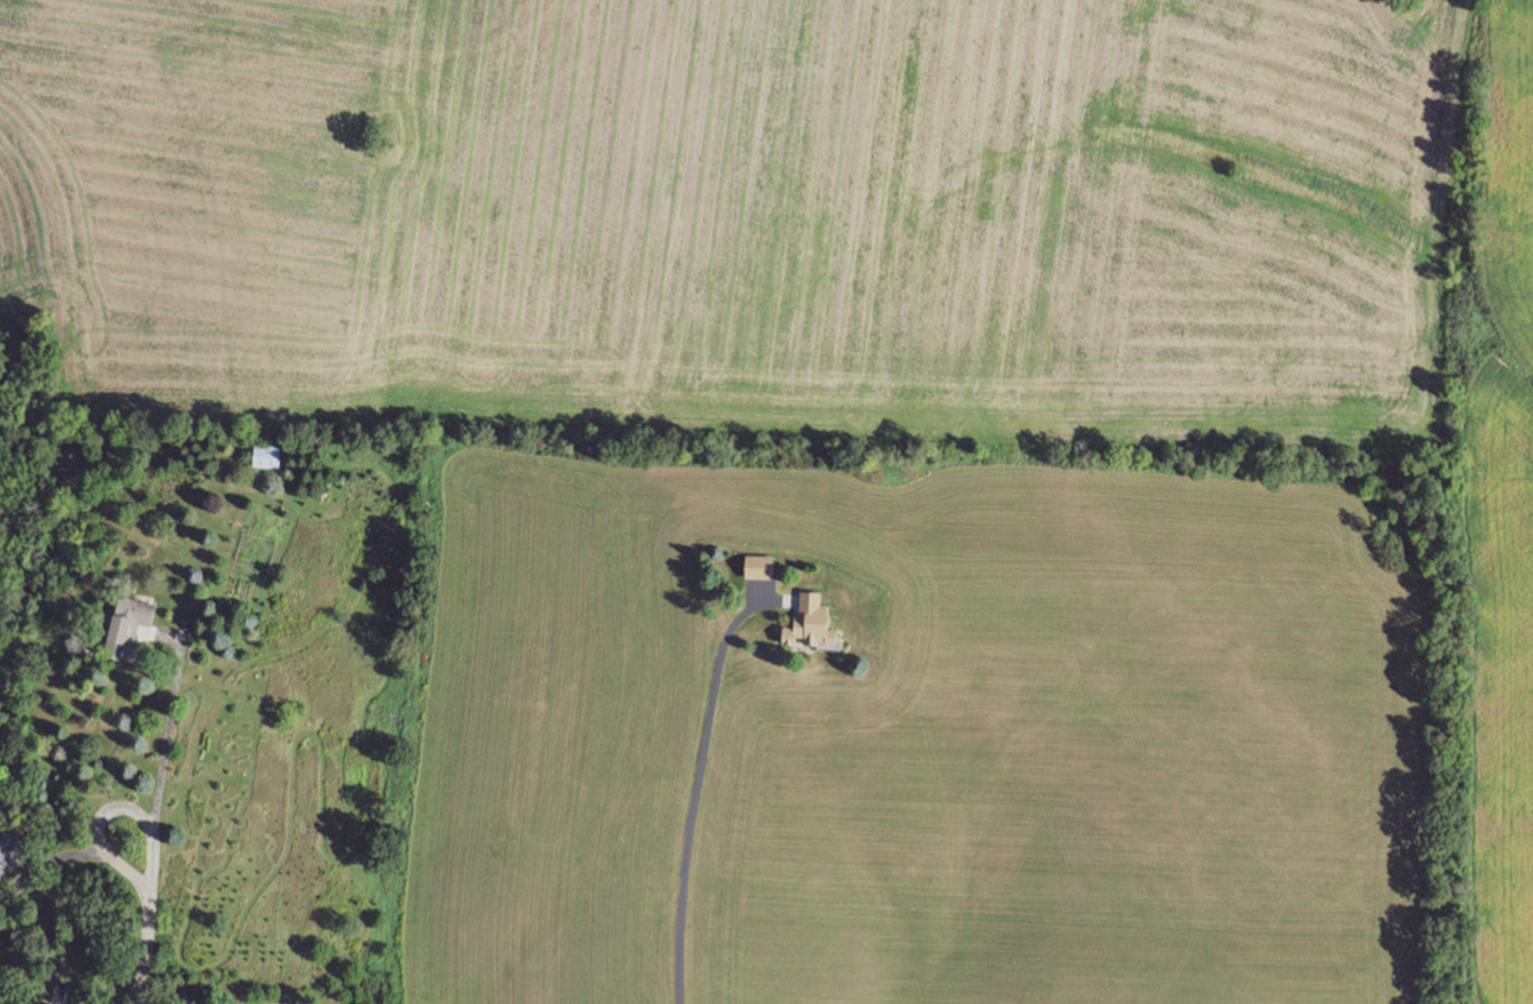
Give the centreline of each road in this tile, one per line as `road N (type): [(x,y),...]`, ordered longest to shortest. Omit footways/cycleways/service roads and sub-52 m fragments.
road 1 (residential): [(151,864),(145,891),(101,852),(94,831),(101,817),(132,811),(151,833),(151,864)]

